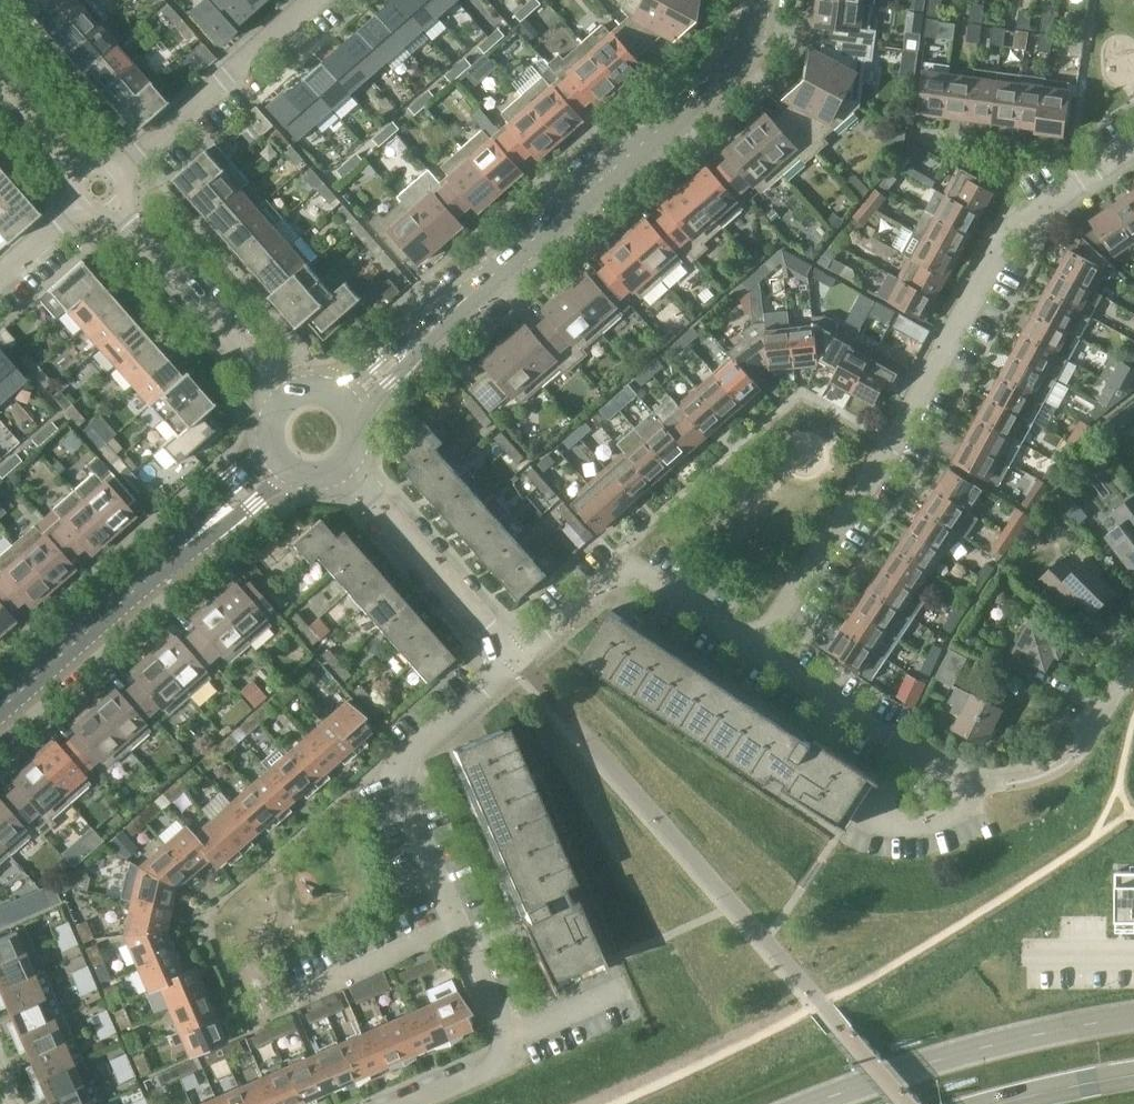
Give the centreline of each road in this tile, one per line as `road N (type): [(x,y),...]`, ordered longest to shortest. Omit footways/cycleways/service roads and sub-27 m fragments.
road 1 (residential): [(760,655),(1009,239),(1133,149)]
road 2 (tertiary): [(358,404),(737,58),(760,0)]
road 3 (residential): [(760,655),(906,756),(972,789),(1026,781),(1067,762),(1133,668)]
road 4 (tertiary): [(0,720),(276,467)]
road 5 (primary): [(1133,1018),(968,1052),(813,1103)]
road 6 (residential): [(458,925),(401,768),(518,654)]
road 7 (residential): [(518,654),(609,575),(645,580),(760,655)]
road 8 (residential): [(103,189),(316,0)]
road 9 (residential): [(279,395),(103,189)]
road 10 (residential): [(518,654),(348,472)]
road 11 (residential): [(458,925),(295,996)]
road 12 (residential): [(103,189),(0,72)]
road 13 (primary): [(995,1103),(1133,1075)]
road 14 (residential): [(103,189),(0,281)]
road 15 (residential): [(401,1103),(503,1058),(511,1038)]
road 16 (residential): [(511,1038),(458,925)]
road 17 (residential): [(511,1038),(622,991)]

